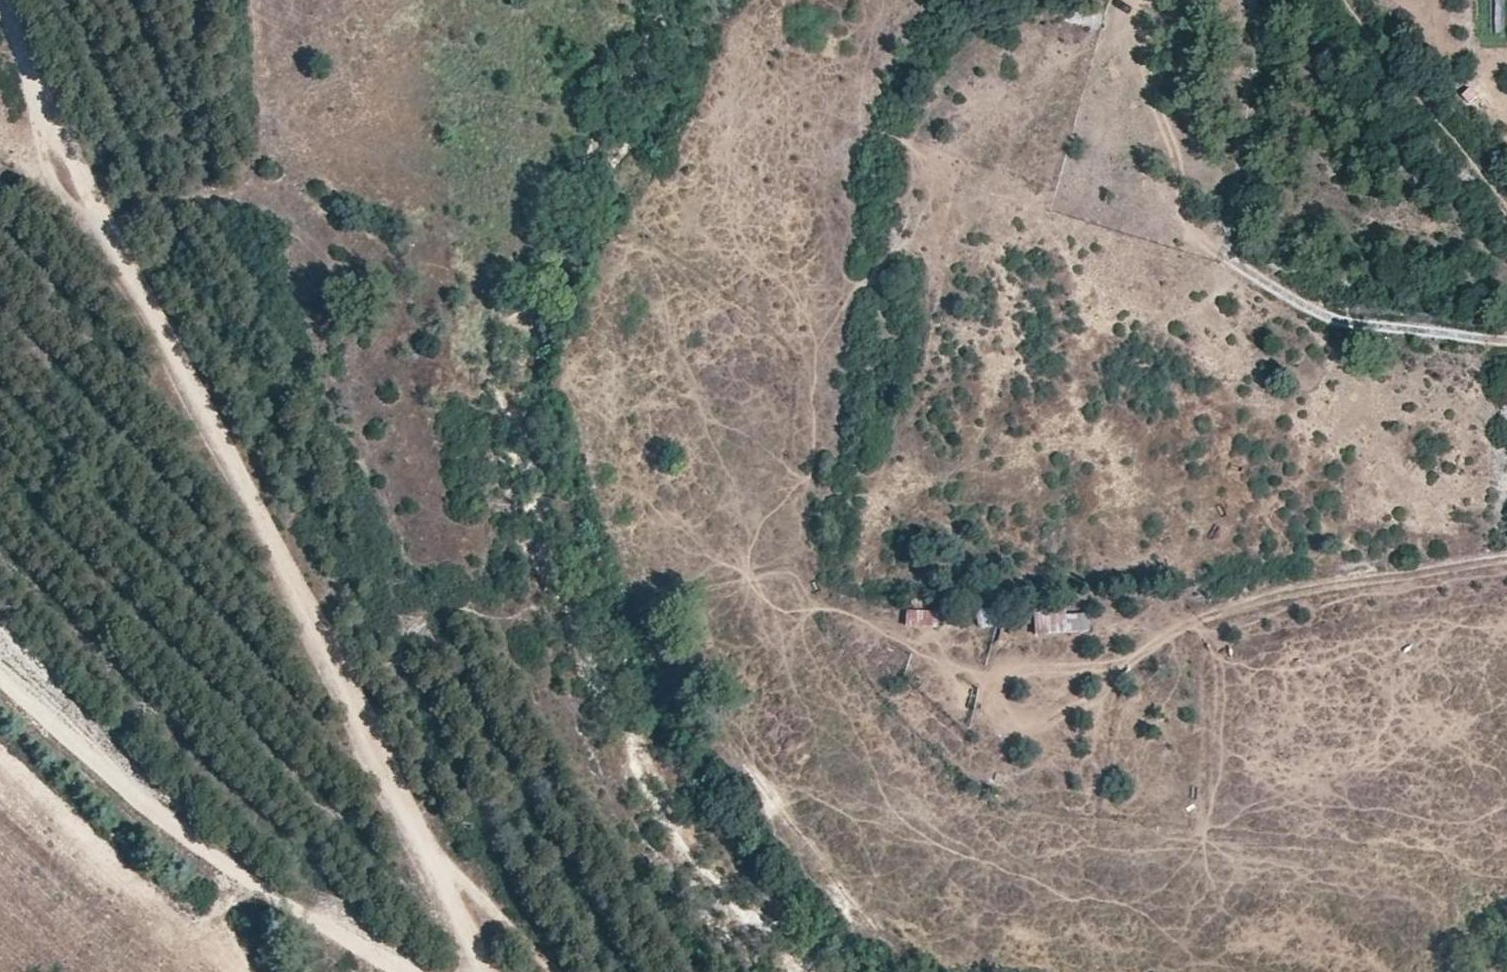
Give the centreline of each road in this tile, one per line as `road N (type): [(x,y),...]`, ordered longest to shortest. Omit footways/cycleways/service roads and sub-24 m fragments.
road 1 (track): [(560,971),(423,854),(205,425),(90,227),(0,12)]
road 2 (track): [(0,669),(149,802),(411,971)]
road 3 (track): [(1294,587),(1506,562)]
road 4 (track): [(423,854),(472,971)]

